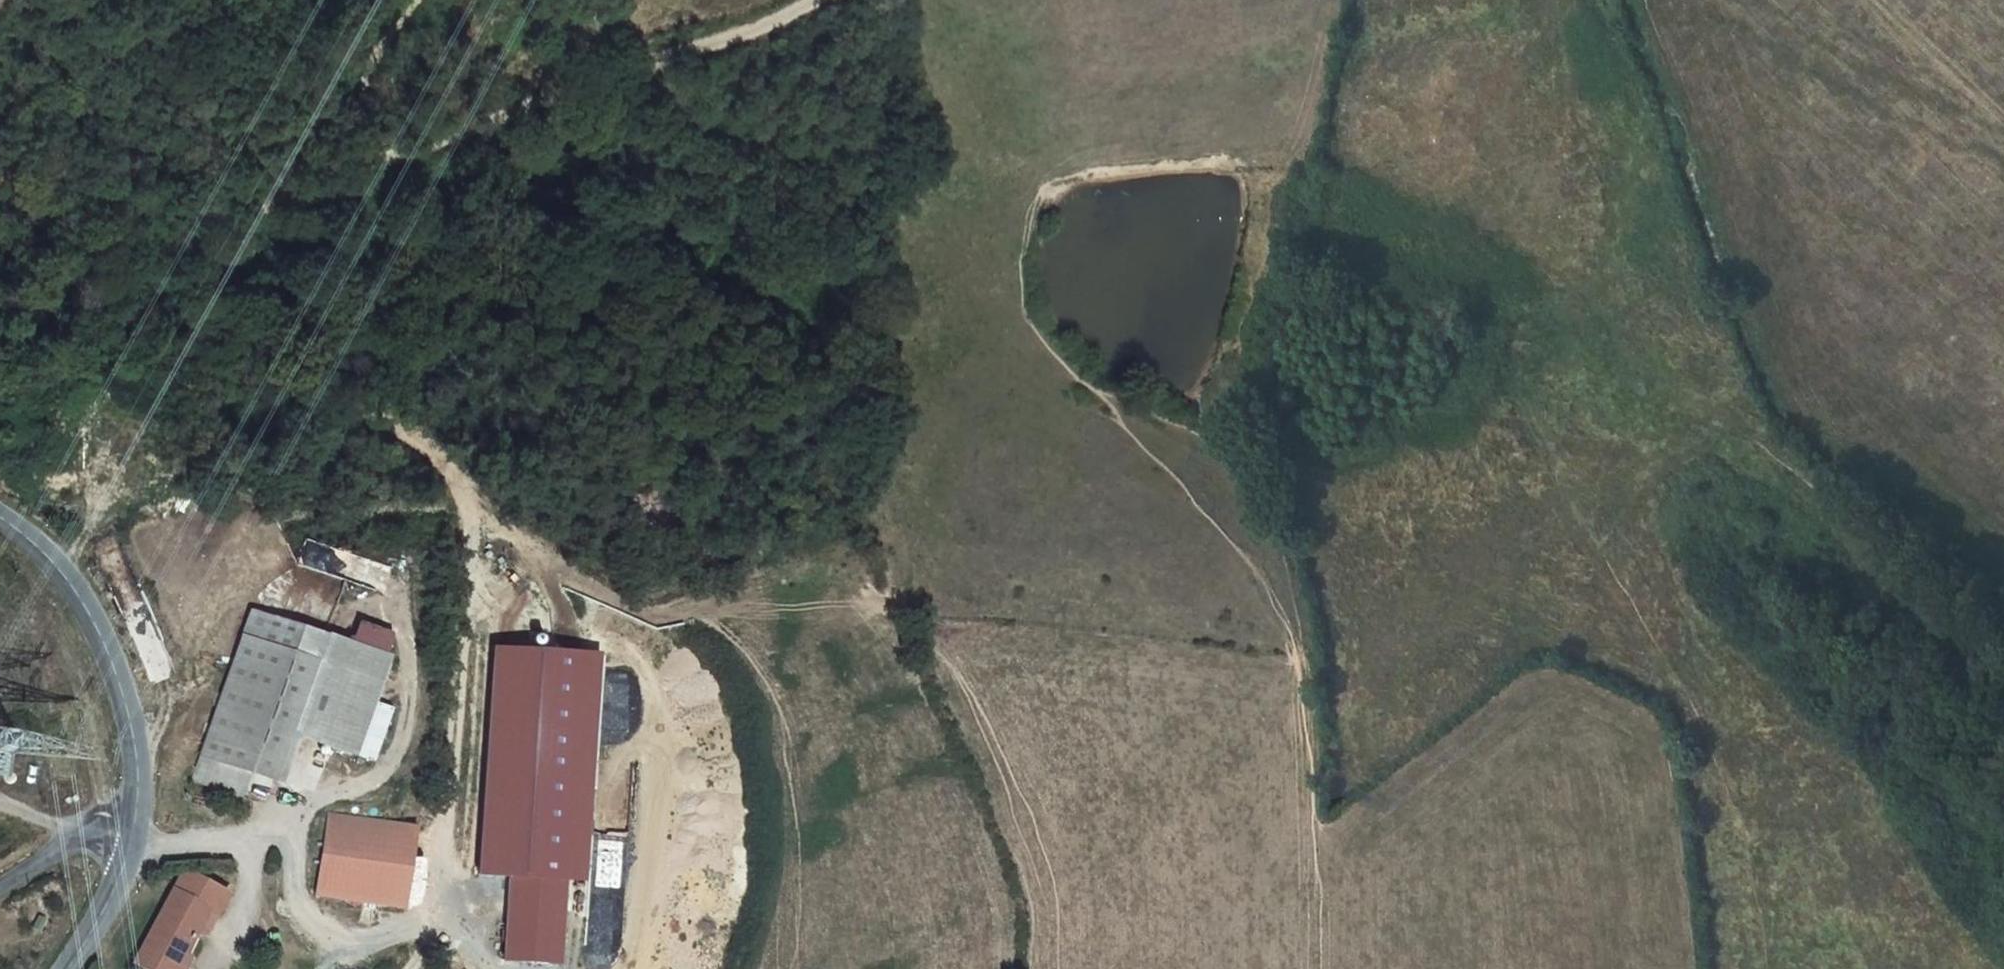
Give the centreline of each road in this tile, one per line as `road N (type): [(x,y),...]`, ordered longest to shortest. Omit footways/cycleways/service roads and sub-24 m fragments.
road 1 (track): [(406,968),(436,912),(443,853),(467,539),(462,500),(427,451),(252,345),(226,306),(242,256),(277,218),(811,0)]
road 2 (tertiary): [(130,840),(136,757),(96,633),(57,574),(0,524)]
road 3 (tertiary): [(62,968),(97,919),(130,840)]
road 4 (unclassified): [(130,840),(84,835),(0,887)]

